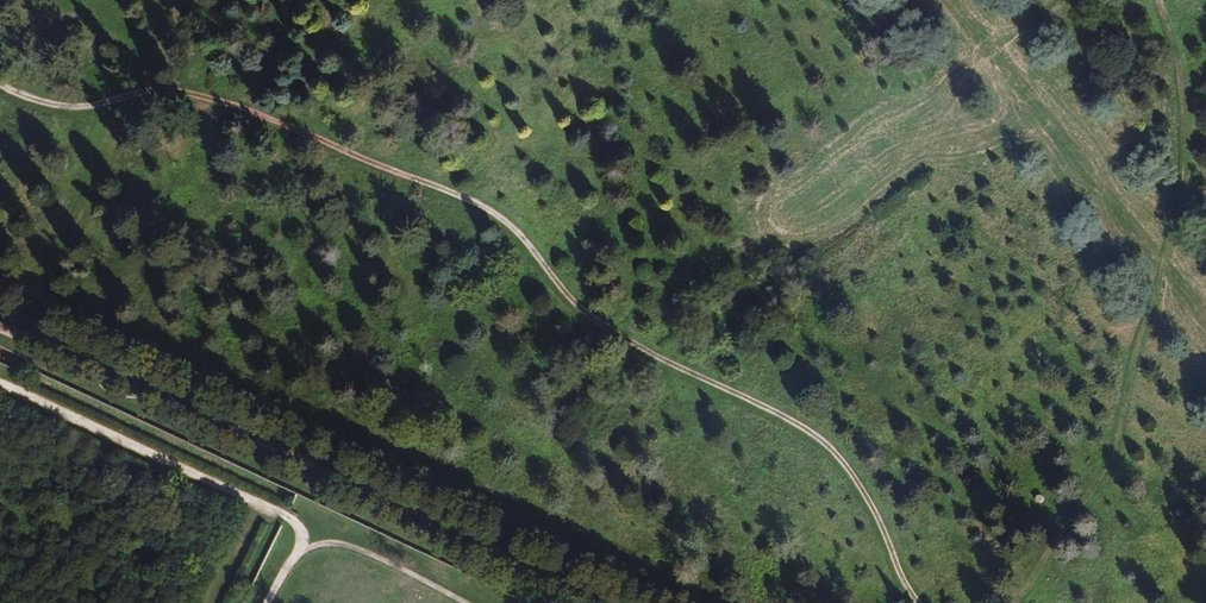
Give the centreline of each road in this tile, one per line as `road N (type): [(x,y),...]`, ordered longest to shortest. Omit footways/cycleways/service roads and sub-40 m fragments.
road 1 (track): [(917,602),(870,515),(816,447),(618,334),(504,236),(198,109),(149,103),(132,110)]
road 2 (track): [(1052,0),(618,334)]
road 3 (track): [(1172,262),(1106,471),(1020,602)]
road 4 (track): [(1172,262),(959,0)]
road 5 (track): [(1161,0),(1181,74),(1185,165),(1172,262)]
road 6 (track): [(132,110),(102,121),(53,121),(0,100)]

